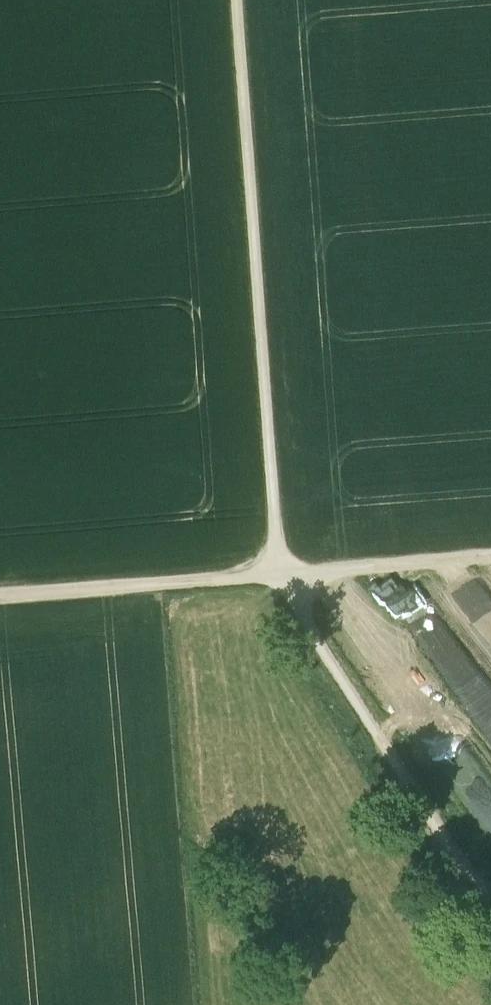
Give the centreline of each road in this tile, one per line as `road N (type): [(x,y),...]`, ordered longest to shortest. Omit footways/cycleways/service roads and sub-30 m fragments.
road 1 (track): [(490,906),(305,624),(277,531),(249,0)]
road 2 (track): [(490,558),(0,597)]

